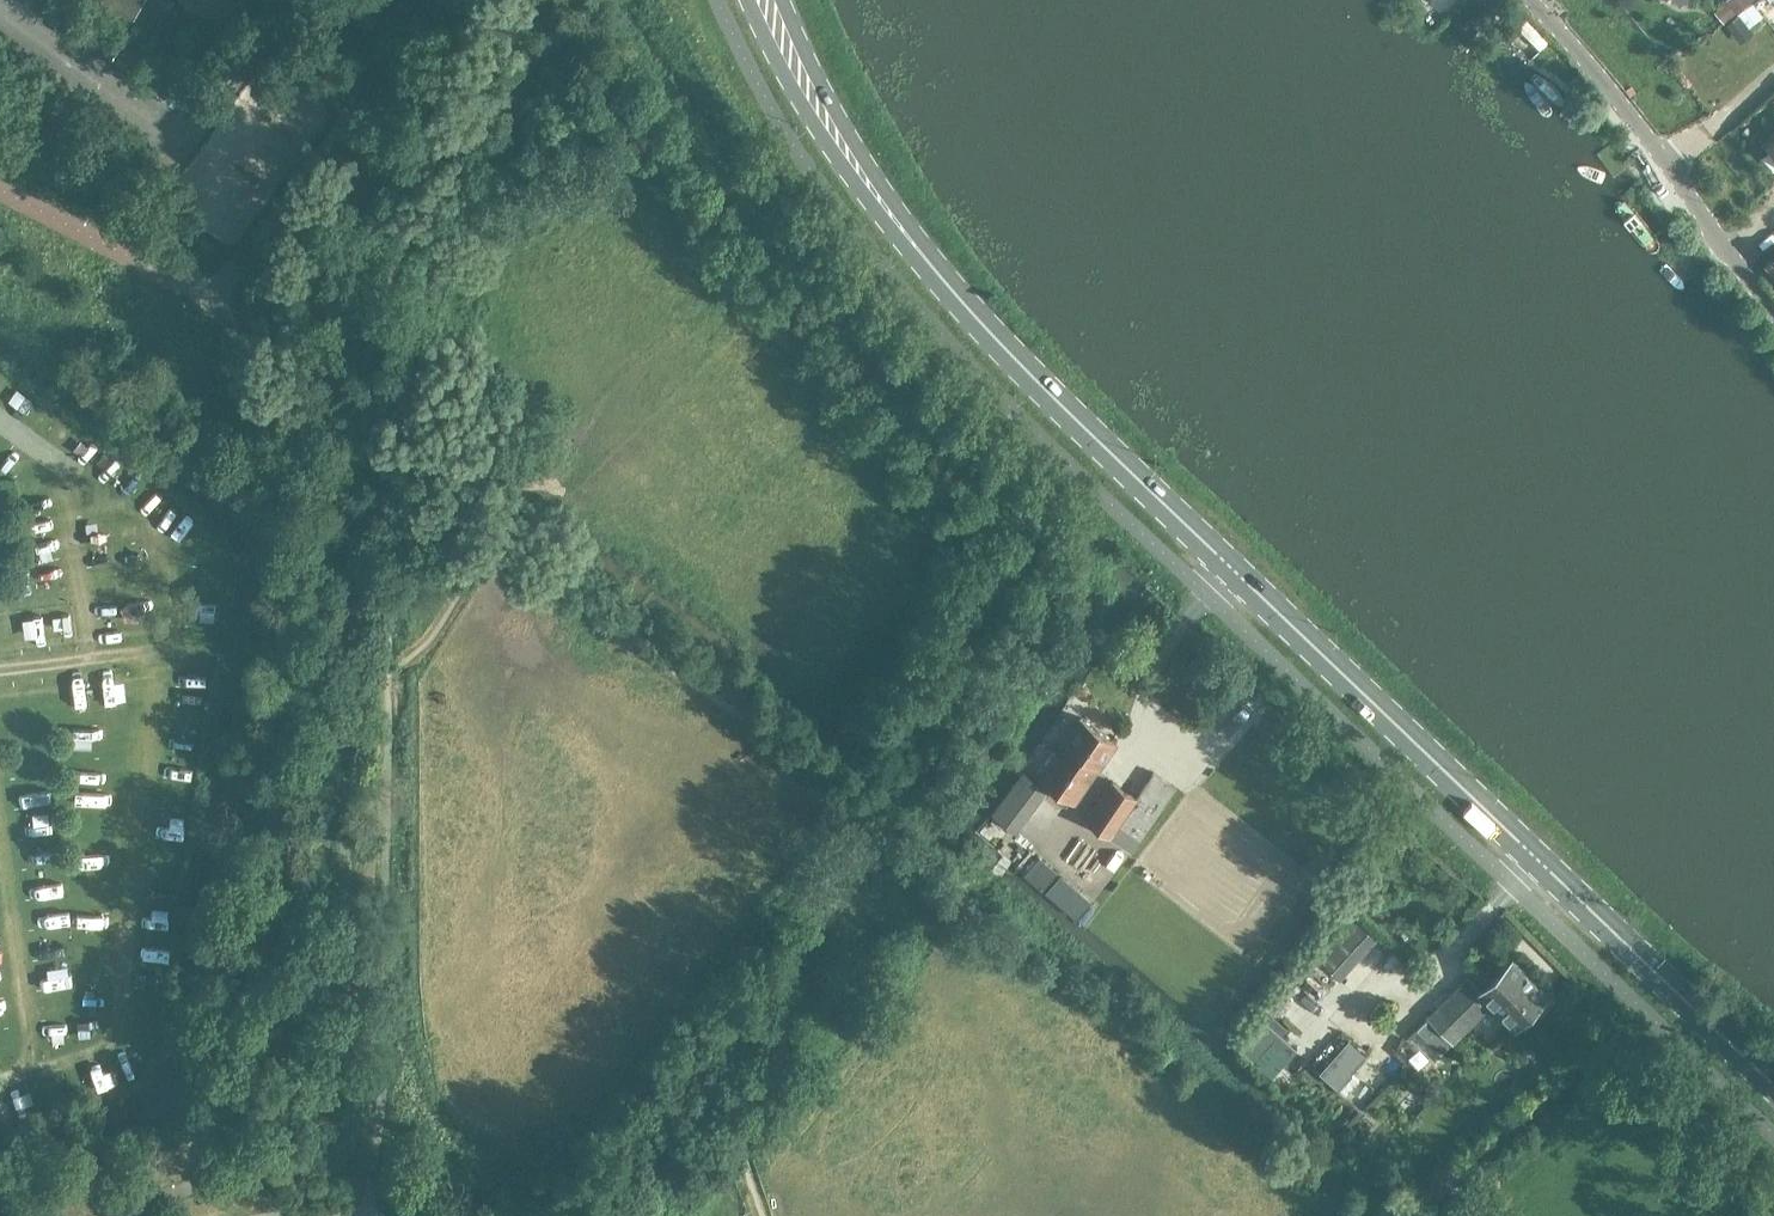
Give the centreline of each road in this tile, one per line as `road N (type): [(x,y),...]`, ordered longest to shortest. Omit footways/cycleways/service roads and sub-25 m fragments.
road 1 (primary): [(931,265),(1021,364),(1773,1087)]
road 2 (track): [(233,329),(368,399),(491,528),(556,459)]
road 3 (unclassified): [(1529,0),(1773,309)]
road 4 (primary): [(747,0),(809,116),(907,249),(931,265)]
road 5 (primary): [(931,265),(853,141),(783,0)]
road 6 (track): [(148,650),(0,669)]
road 7 (track): [(141,887),(0,906)]

